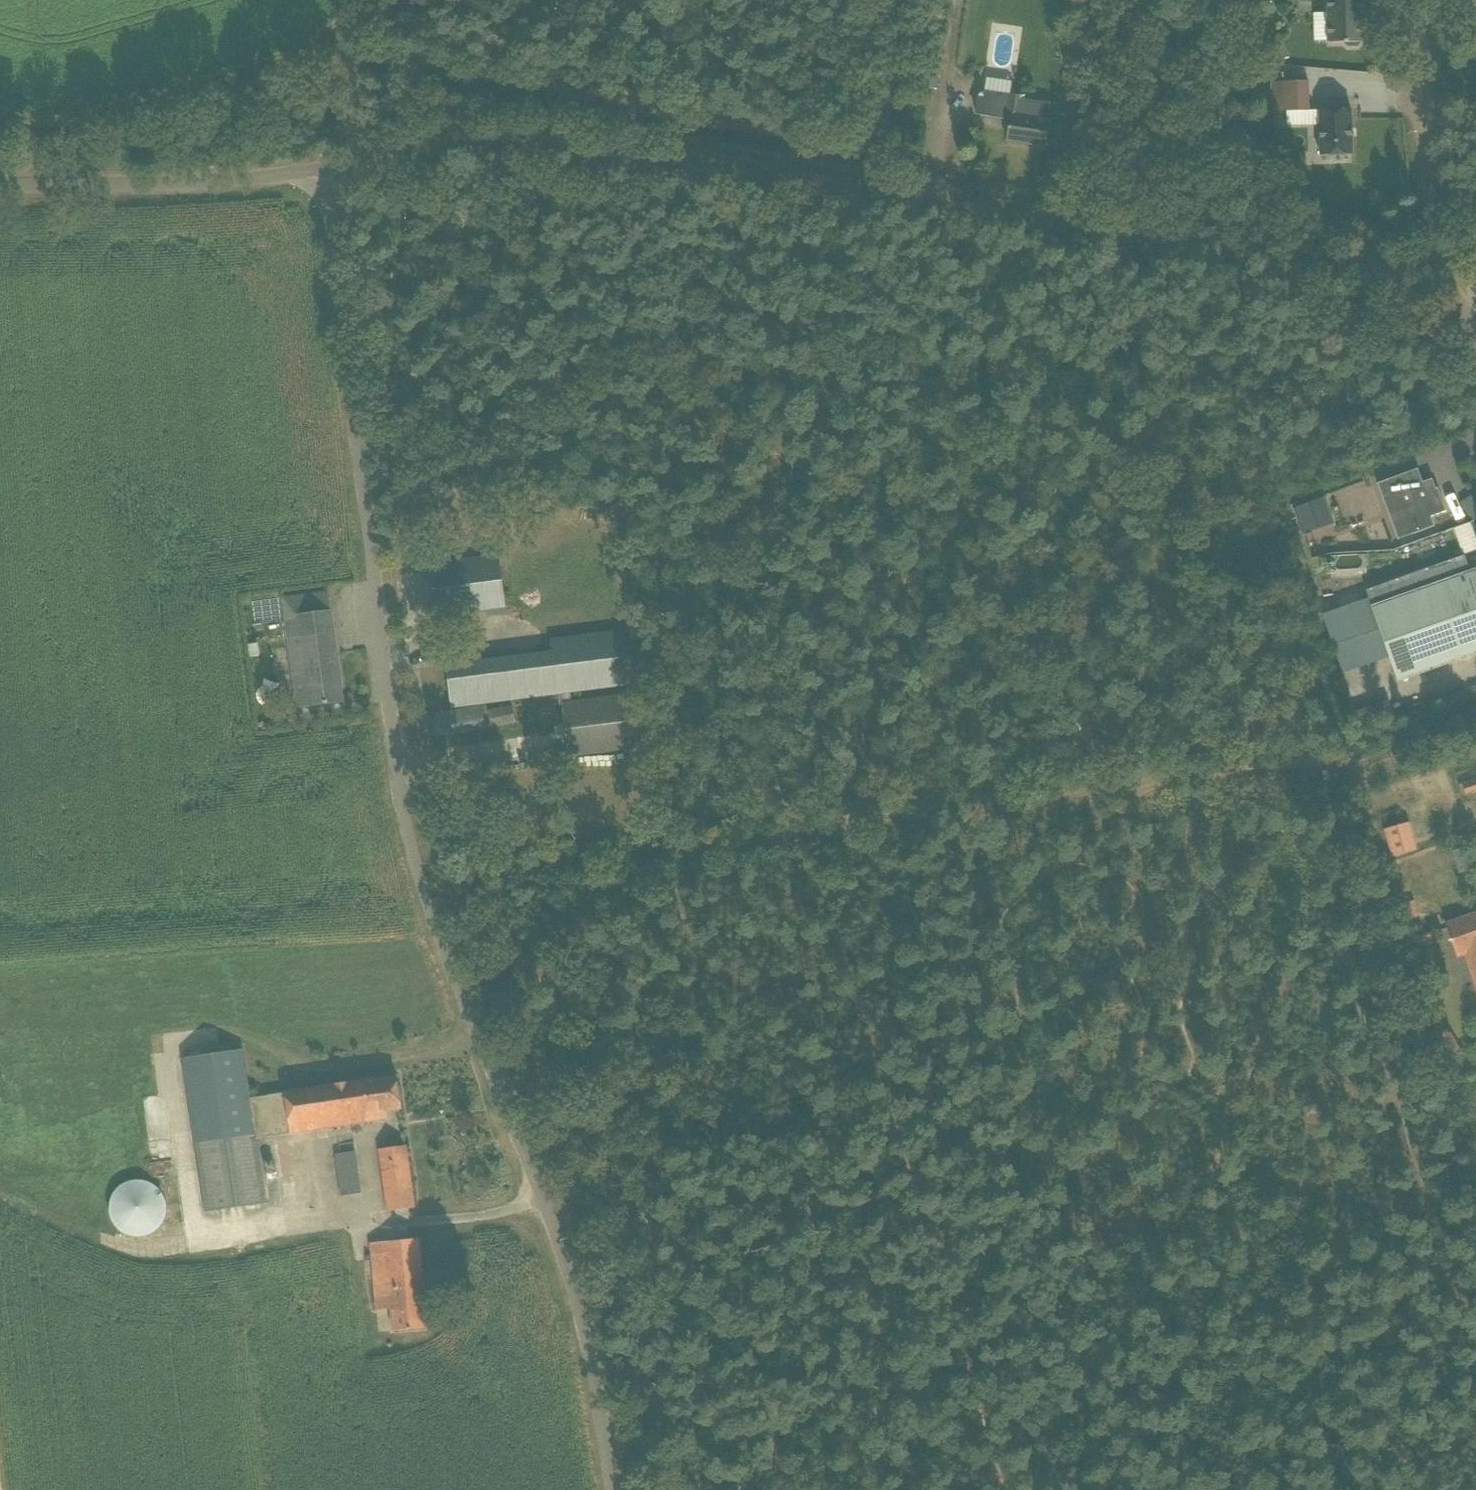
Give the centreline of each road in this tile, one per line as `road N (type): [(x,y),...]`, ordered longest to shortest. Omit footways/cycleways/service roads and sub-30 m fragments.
road 1 (unclassified): [(611,1489),(570,1282),(428,890),(393,743),(320,172)]
road 2 (unclassified): [(1475,340),(1445,292),(1395,274),(527,146),(443,147),(320,172)]
road 3 (track): [(0,1198),(124,1247),(158,1251),(341,1223),(484,1217),(540,1201)]
road 4 (unclassified): [(0,185),(223,184),(320,172)]
road 5 (track): [(1425,0),(1426,164),(1437,255),(1425,283)]

